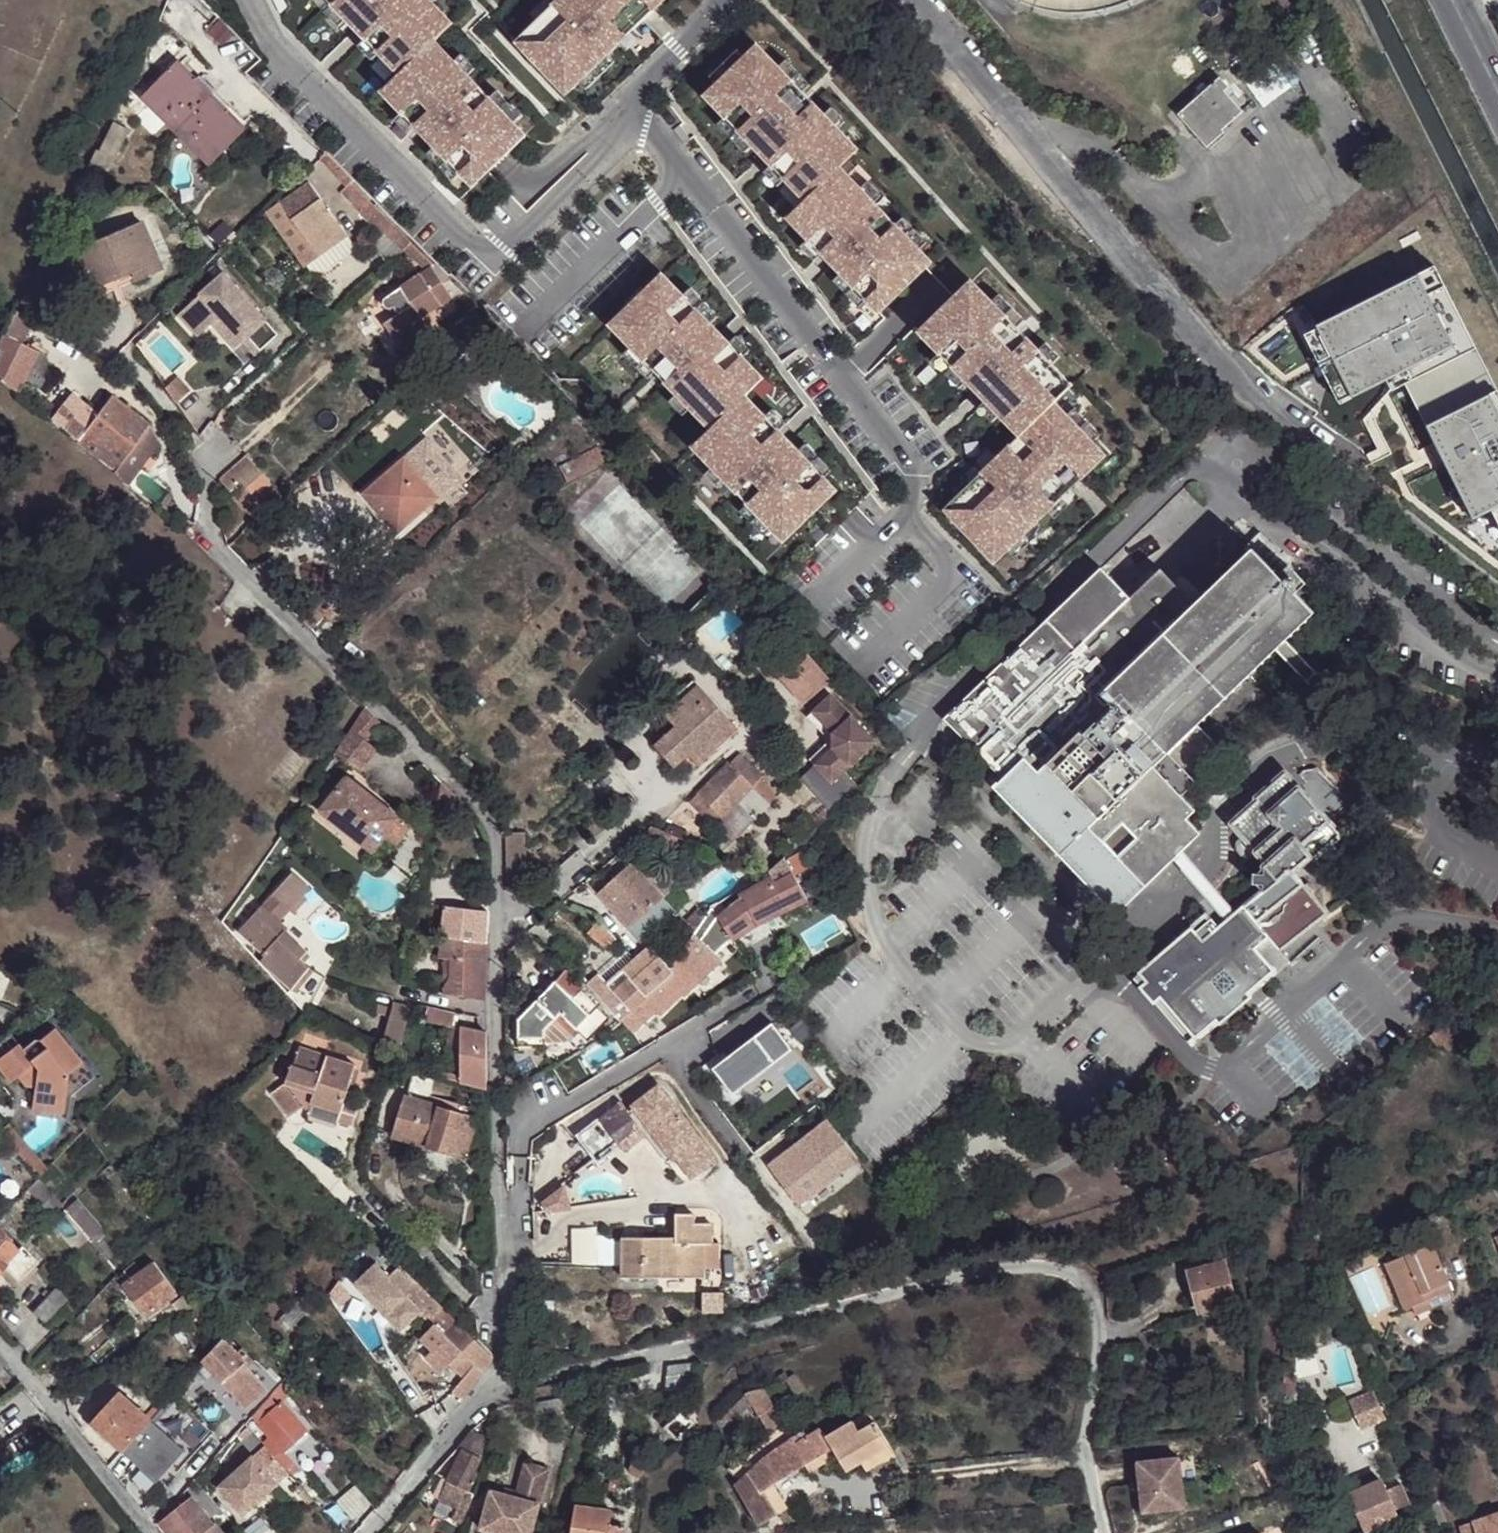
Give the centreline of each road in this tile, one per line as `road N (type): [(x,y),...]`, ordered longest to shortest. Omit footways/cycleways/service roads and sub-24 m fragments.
road 1 (residential): [(214,462),(202,544),(470,796),(498,836),(508,1349),(495,1389)]
road 2 (residential): [(495,1389),(963,1280),(1025,1270),(1072,1273),(1095,1296),(1102,1325),(1088,1457),(1103,1532)]
road 3 (residential): [(915,0),(1210,341),(1497,592)]
road 4 (residential): [(249,0),(291,61),(473,246),(492,254),(510,249),(643,124)]
road 5 (residential): [(643,124),(910,458),(911,495),(902,508)]
road 6 (residential): [(0,1351),(148,1532)]
road 7 (residential): [(902,508),(945,555),(951,578),(876,660)]
road 8 (residential): [(495,1389),(374,1532)]
road 9 (residential): [(720,0),(635,91),(634,114),(643,124)]
road 10 (residential): [(902,508),(810,605)]

